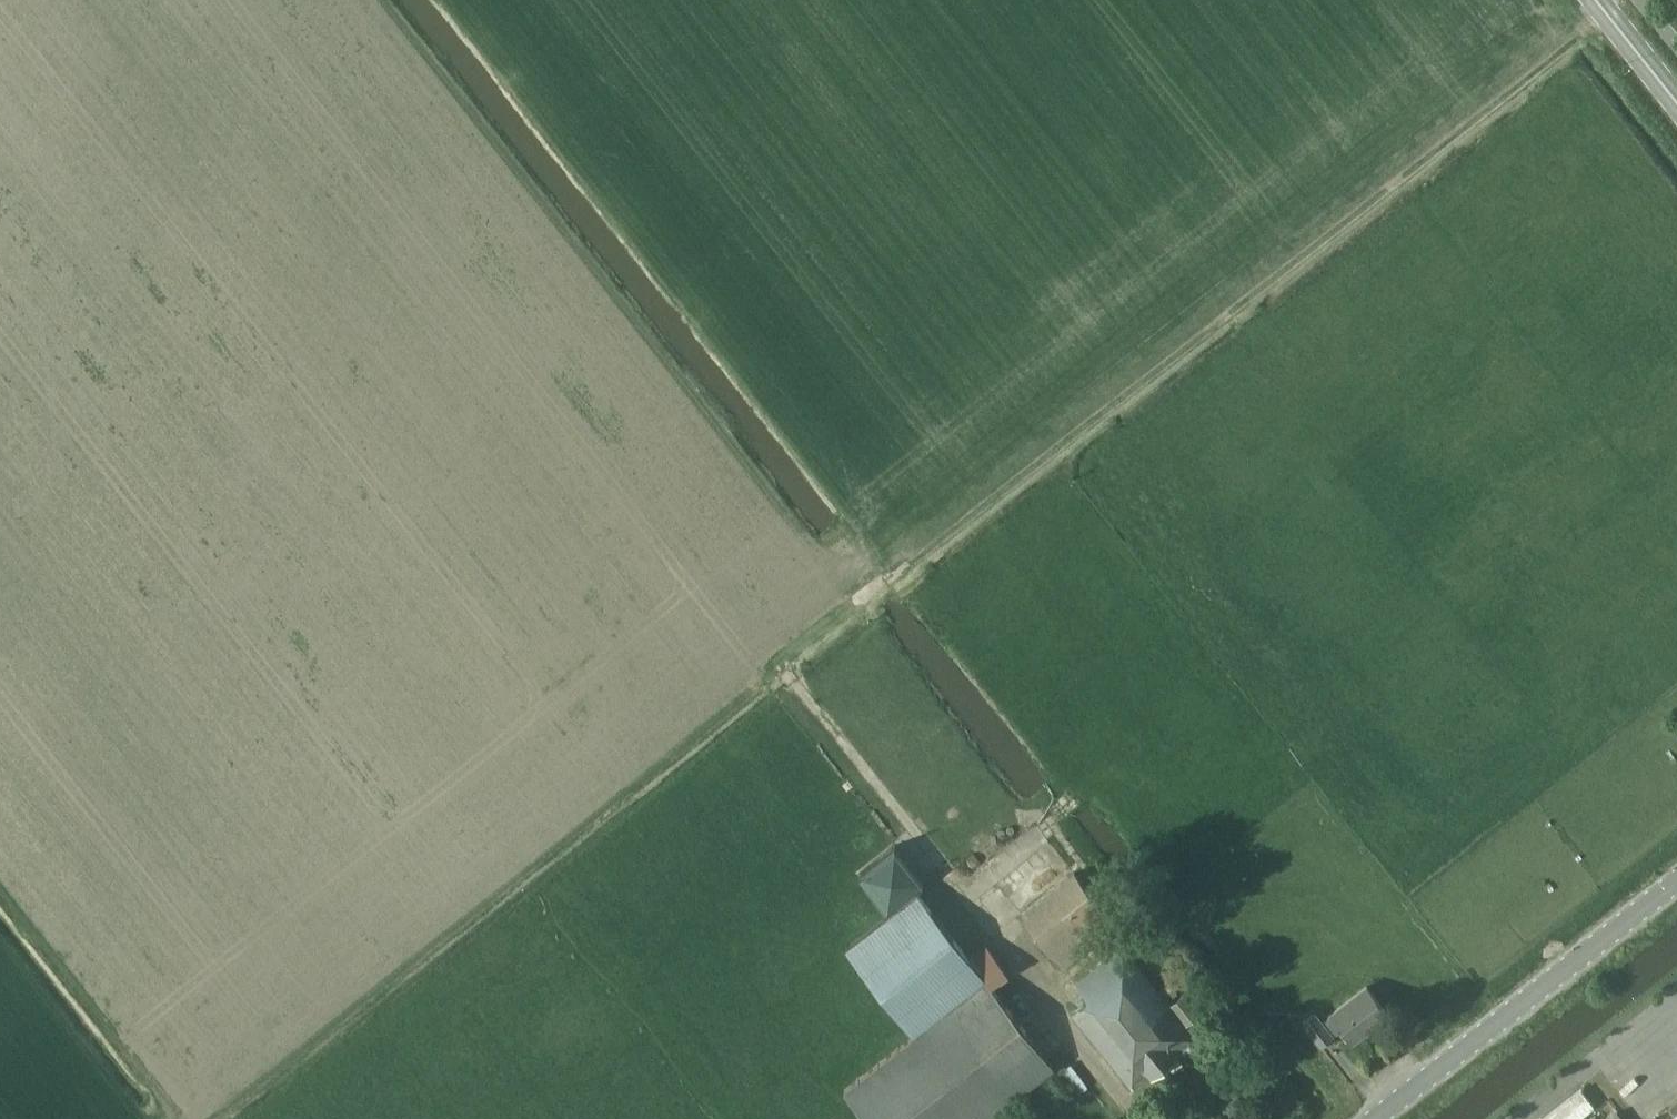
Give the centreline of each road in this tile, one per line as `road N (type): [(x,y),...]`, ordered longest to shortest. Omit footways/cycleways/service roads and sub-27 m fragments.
road 1 (tertiary): [(1370,1118),(1676,879)]
road 2 (secondary): [(1676,104),(1595,0)]

